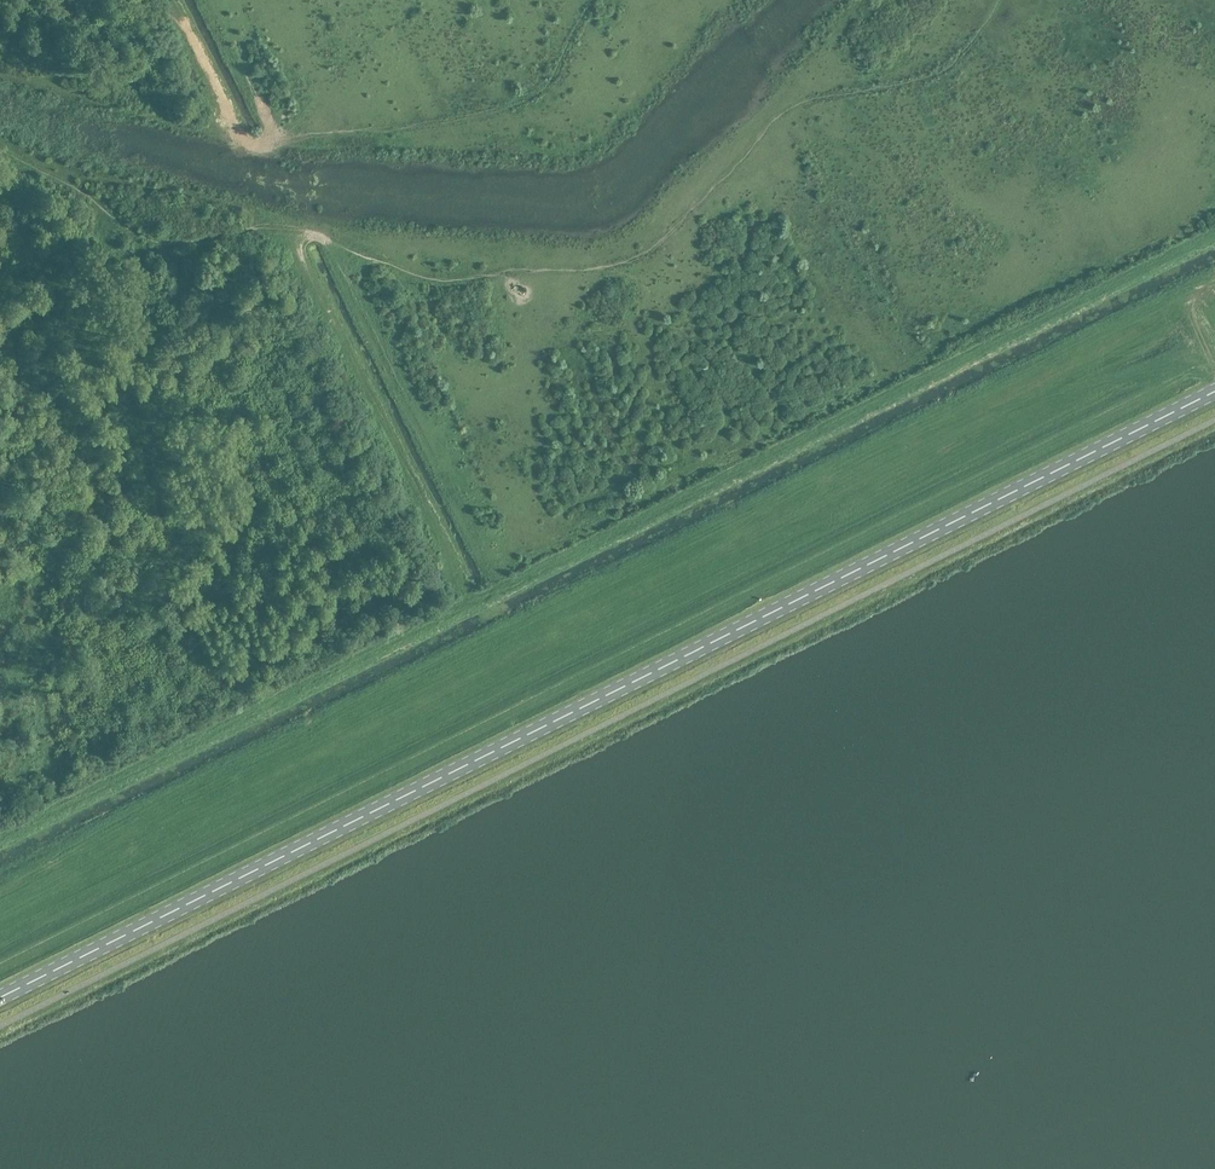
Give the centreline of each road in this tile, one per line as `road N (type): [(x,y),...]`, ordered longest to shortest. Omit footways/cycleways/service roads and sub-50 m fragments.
road 1 (primary): [(0,995),(1214,395)]

